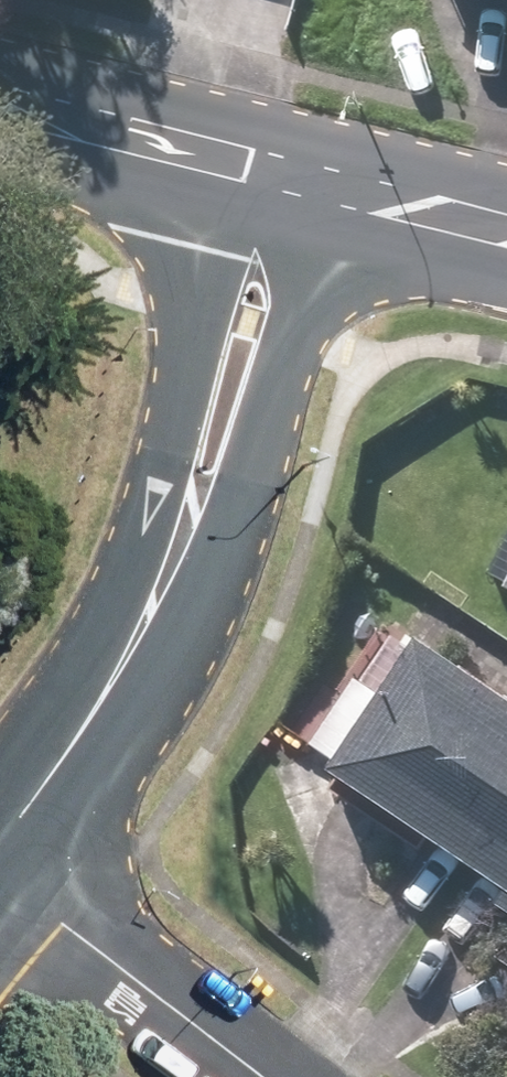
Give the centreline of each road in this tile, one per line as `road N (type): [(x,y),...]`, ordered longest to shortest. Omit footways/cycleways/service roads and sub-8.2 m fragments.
road 1 (tertiary): [(319,199),(249,474),(140,630)]
road 2 (tertiary): [(140,630),(170,445),(233,177)]
road 3 (residential): [(0,899),(236,1076)]
road 4 (tertiary): [(0,834),(90,714),(140,630)]
road 5 (secondary): [(0,113),(233,177)]
road 6 (secondary): [(319,199),(506,247)]

